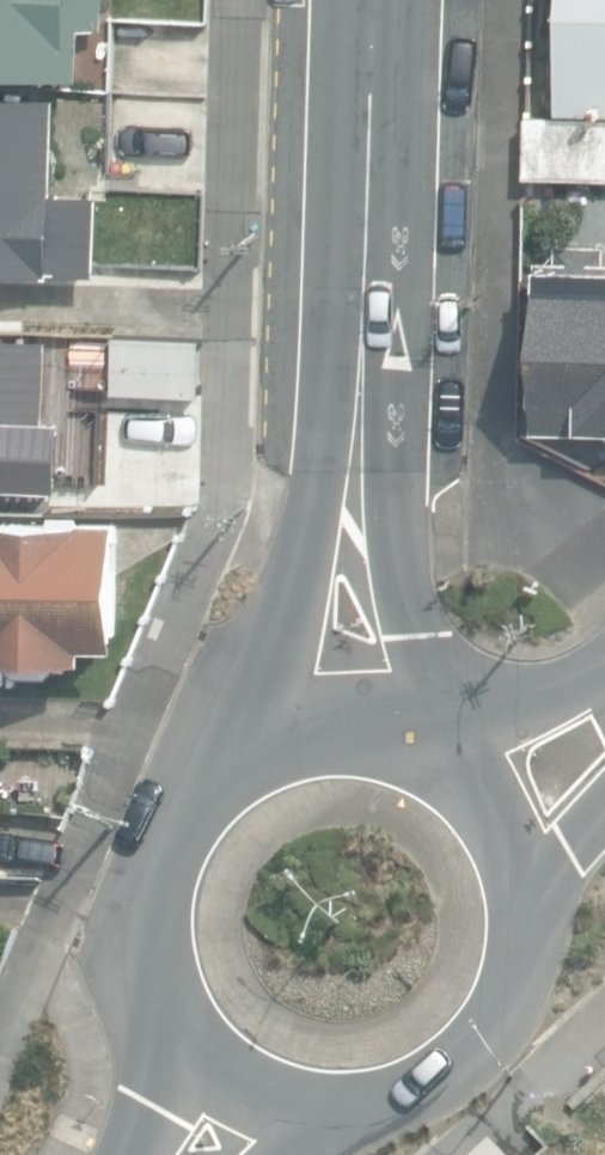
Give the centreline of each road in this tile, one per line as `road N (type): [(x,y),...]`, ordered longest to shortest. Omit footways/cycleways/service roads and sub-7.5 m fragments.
road 1 (residential): [(386,0),(352,635),(338,744)]
road 2 (secondary): [(499,816),(526,871),(532,932),(517,992),(483,1042),(433,1078),(374,1095),(311,1090),(255,1065)]
road 3 (secondary): [(255,1065),(212,1023),(185,967),(179,906),(194,847),(225,801),(278,760),(338,744)]
road 4 (secondary): [(338,744),(399,748),(455,773),(499,816)]
road 5 (secondary): [(604,730),(499,816)]

